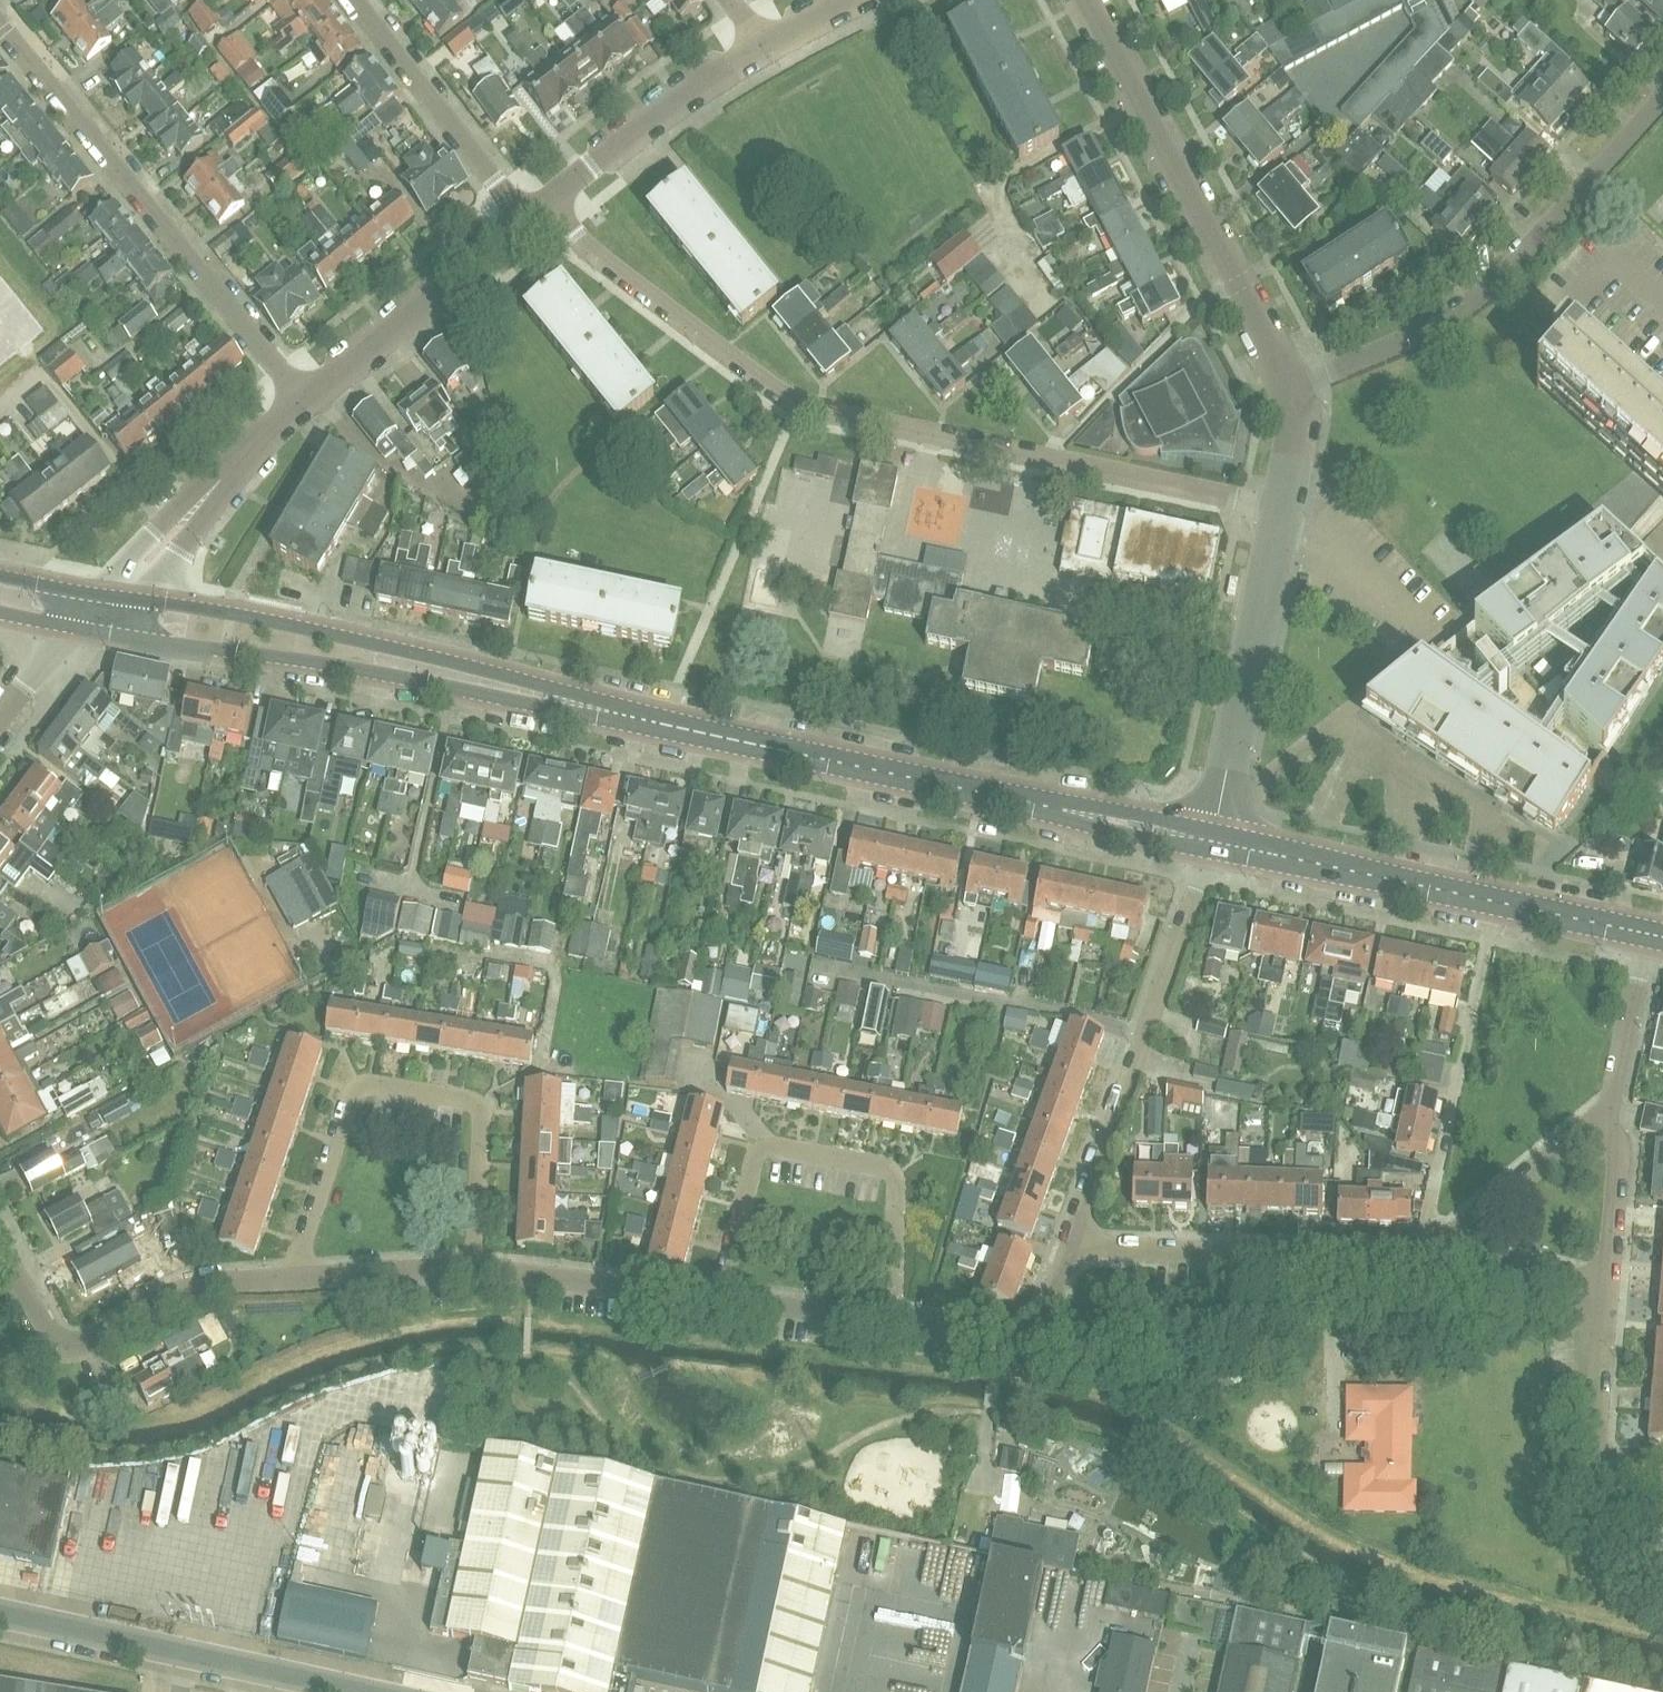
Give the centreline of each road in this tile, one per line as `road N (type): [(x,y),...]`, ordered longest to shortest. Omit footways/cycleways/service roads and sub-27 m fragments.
road 1 (residential): [(1283,510),(797,403),(574,237),(547,204)]
road 2 (primary): [(82,629),(665,723)]
road 3 (primary): [(665,723),(374,643),(114,595)]
road 4 (primary): [(1212,840),(665,723)]
road 5 (residential): [(304,1278),(304,1245),(353,1093),(366,1082),(479,1106),(472,1267)]
road 6 (residential): [(303,397),(0,28)]
road 7 (residential): [(1294,387),(1445,321),(1510,278),(1662,102)]
road 8 (primary): [(1647,933),(1212,840)]
road 9 (residential): [(1294,387),(1088,0)]
road 10 (residential): [(720,1298),(755,1159),(776,1146),(892,1174),(892,1317)]
road 11 (residential): [(1071,1239),(1212,840)]
road 12 (residential): [(304,1278),(197,1282),(62,1356),(0,1254)]
road 13 (unclassified): [(360,1691),(0,1614)]
road 14 (residential): [(1426,1261),(1071,1239)]
road 15 (residential): [(1212,840),(1283,510)]
road 16 (residential): [(1662,1583),(1596,1434),(1607,1297)]
road 17 (unclassified): [(303,397),(528,218)]
road 18 (residential): [(528,218),(358,0)]
road 19 (unclassified): [(114,595),(303,397)]
road 20 (unclassified): [(547,204),(678,100),(765,44)]
road 21 (residential): [(720,1298),(472,1267)]
road 22 (residential): [(1071,1239),(1033,1329),(892,1317)]
road 23 (residential): [(1426,1261),(1609,1116)]
road 24 (residential): [(1609,1116),(1647,933)]
road 25 (residential): [(1607,1297),(1551,1272),(1426,1261)]
road 26 (residential): [(1607,1297),(1619,1144),(1609,1116)]
road 27 (residential): [(892,1317),(720,1298)]
road 28 (residential): [(472,1267),(304,1278)]
road 29 (unclassified): [(0,723),(82,629)]
road 30 (residential): [(1283,510),(1297,436),(1294,387)]

